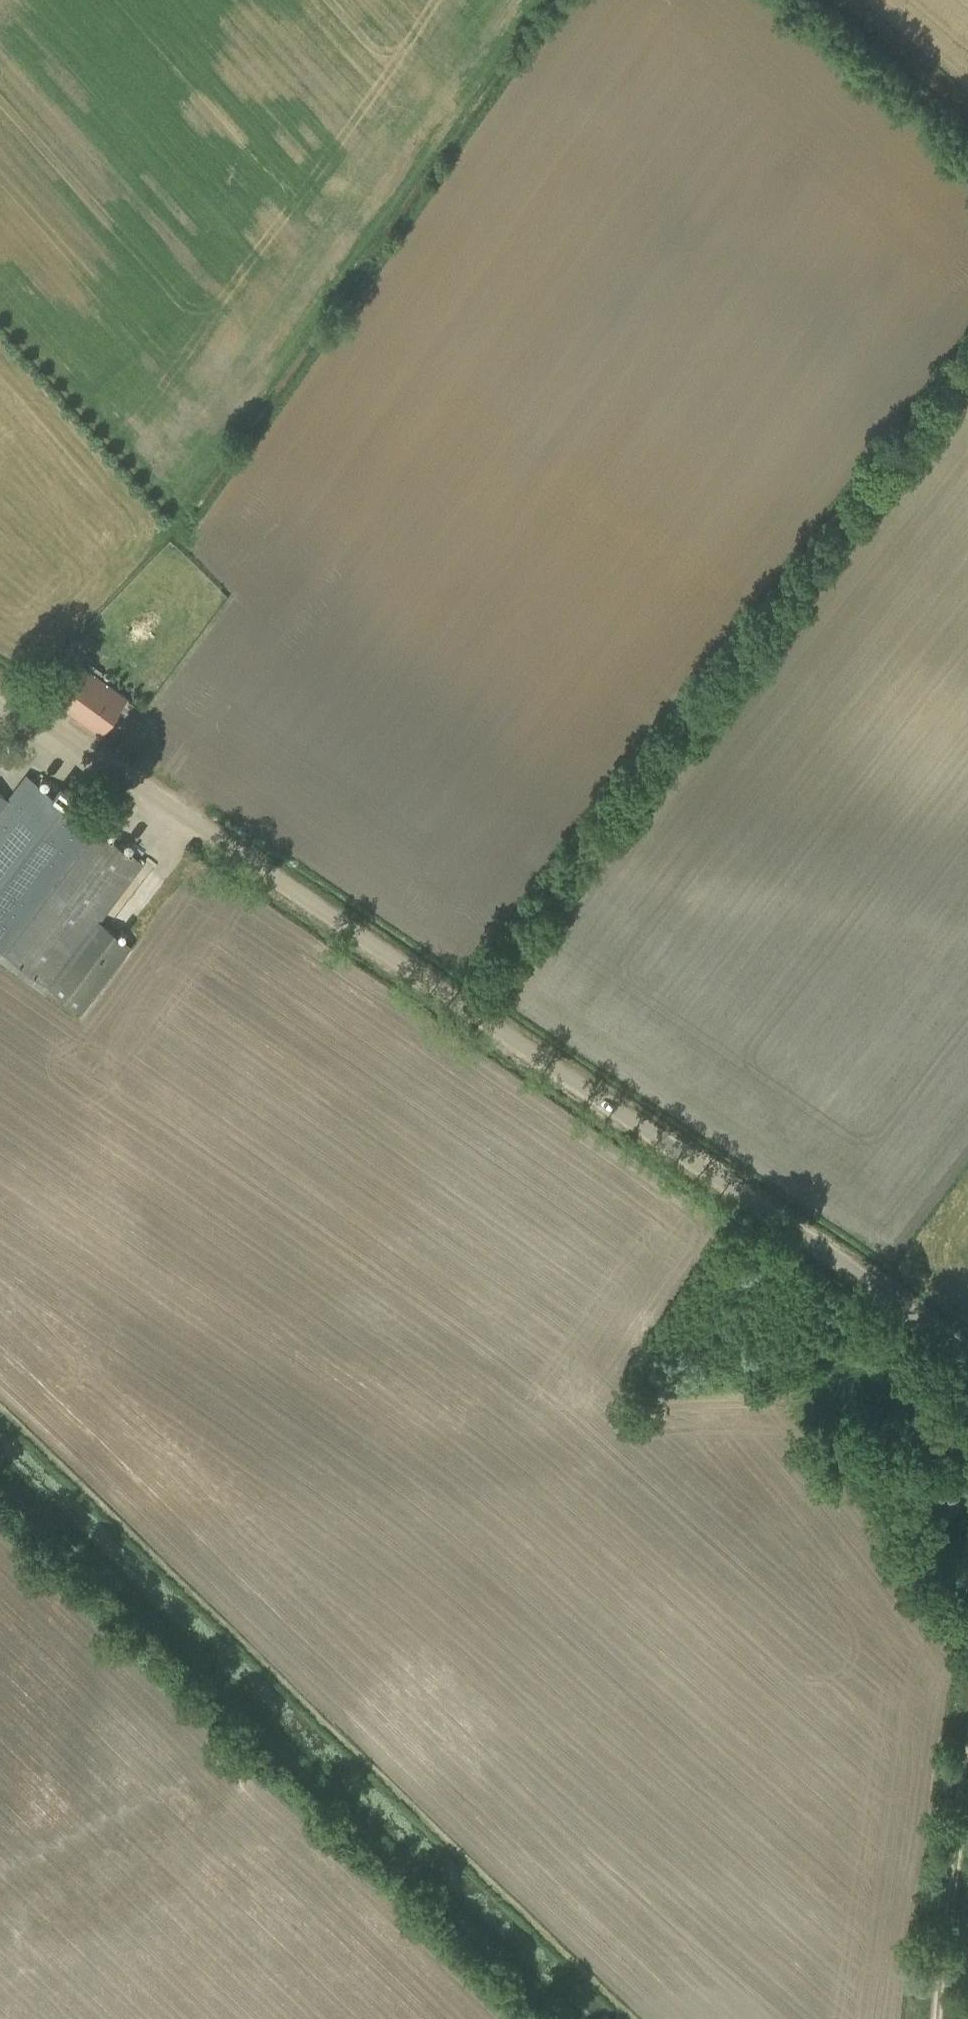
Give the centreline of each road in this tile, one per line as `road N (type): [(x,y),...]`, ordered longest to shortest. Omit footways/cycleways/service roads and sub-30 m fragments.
road 1 (unclassified): [(967,1362),(0,683)]
road 2 (track): [(967,1741),(930,2018)]

